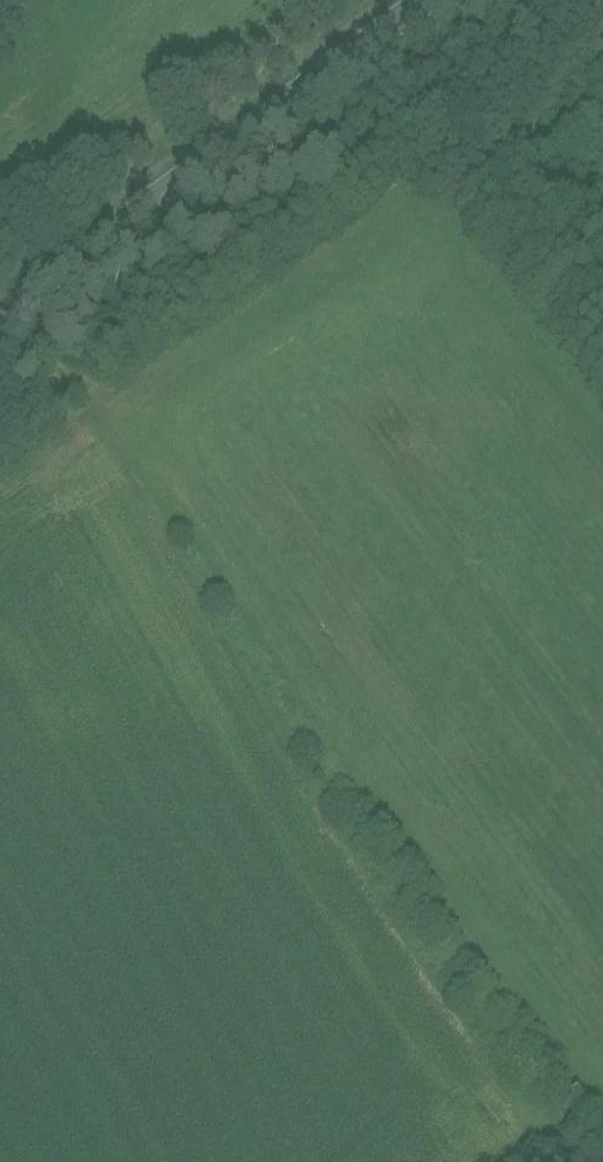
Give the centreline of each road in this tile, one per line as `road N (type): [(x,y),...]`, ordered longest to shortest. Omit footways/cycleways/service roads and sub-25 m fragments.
road 1 (tertiary): [(0,310),(432,0)]

